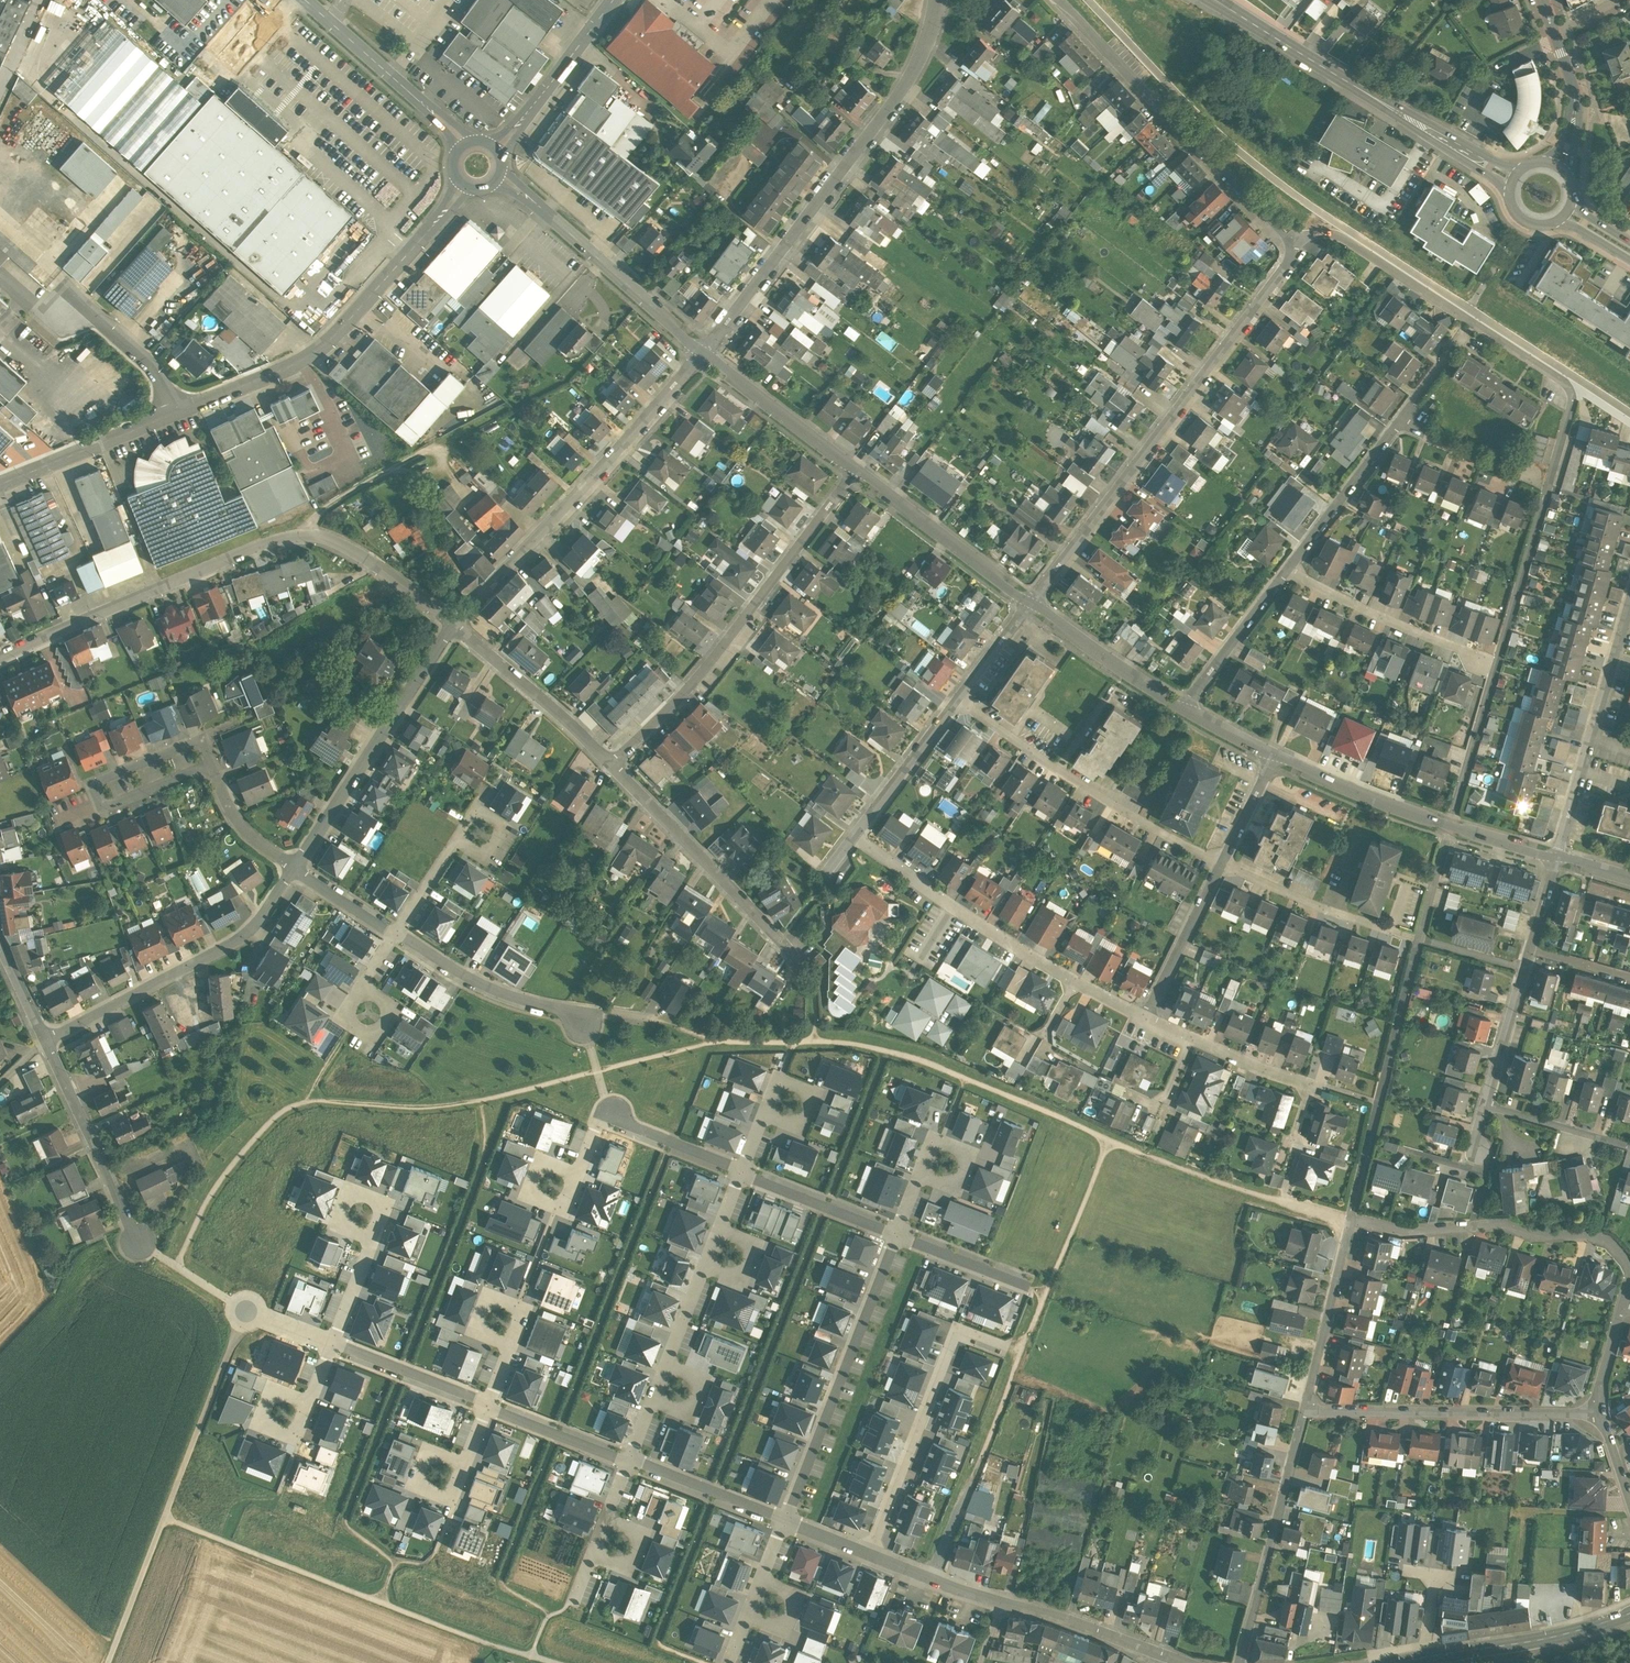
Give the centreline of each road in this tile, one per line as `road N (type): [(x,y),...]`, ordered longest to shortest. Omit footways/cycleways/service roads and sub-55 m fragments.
road 1 (residential): [(0,659),(291,534),(361,556),(454,625)]
road 2 (residential): [(1028,602),(1298,242)]
road 3 (residential): [(940,0),(930,35),(871,131),(701,354)]
road 4 (residential): [(611,768),(687,694),(859,465)]
road 5 (unclassified): [(170,415),(311,354),(464,184)]
road 6 (track): [(109,1662),(244,1314)]
road 7 (residential): [(701,354),(454,625)]
road 8 (secondary): [(1514,176),(1216,0)]
road 9 (residential): [(1298,242),(1057,0)]
road 10 (residential): [(1184,1662),(872,1554)]
road 11 (residential): [(958,698),(1124,812),(1222,865)]
road 12 (residential): [(1022,1354),(959,1329),(872,1554)]
road 13 (residential): [(785,1521),(898,1235)]
road 14 (residential): [(291,867),(248,933),(50,1040)]
road 15 (residential): [(1350,1219),(1412,1231),(1503,1223),(1533,1237),(1599,1236),(1629,1269)]
road 16 (residential): [(1277,757),(1363,796),(1555,859)]
road 17 (residential): [(454,625),(291,867)]
road 18 (residential): [(1306,1411),(1591,1414)]
road 19 (residential): [(611,768),(803,964)]
road 20 (residential): [(495,178),(701,354)]
road 21 (residential): [(857,838),(969,920),(1075,981)]
road 22 (residential): [(1237,1662),(1306,1411)]
road 23 (residential): [(1555,859),(1629,612)]
road 24 (secondary): [(1629,1617),(1397,1662)]
road 25 (residential): [(1289,568),(1498,664)]
road 26 (residential): [(140,1241),(50,1040)]
road 27 (residential): [(578,1177),(603,1115),(743,1174)]
road 28 (residential): [(859,465),(1028,602)]
road 29 (unclassified): [(305,0),(464,142)]
road 30 (residential): [(454,625),(611,768)]
road 31 (residential): [(581,1009),(494,993),(393,934)]
road 32 (residential): [(1222,865),(1314,907),(1411,938)]
road 33 (residential): [(1306,1411),(1350,1219)]
road 34 (residential): [(701,354),(859,465)]
road 35 (residential): [(1192,1040),(1312,1085),(1290,1146)]
road 36 (unclassified): [(496,150),(614,0)]
road 37 (residential): [(1028,602),(1182,708)]
road 38 (unclassified): [(0,485),(170,415)]
road 39 (residential): [(1289,568),(1396,424)]
road 40 (residential): [(1182,708),(1289,568)]
road 41 (residential): [(1222,865),(1145,1020)]
road 42 (residential): [(1559,167),(1574,114),(1545,0)]
road 43 (residential): [(857,838),(958,698)]
road 44 (residential): [(209,766),(199,741),(89,784),(100,809)]
road 45 (residential): [(743,1174),(898,1235)]
road 46 (residential): [(785,1521),(630,1462)]
road 47 (residential): [(1396,424),(1548,488)]
road 48 (residential): [(484,1406),(330,1347)]
road 49 (unclassified): [(170,415),(147,356),(72,293)]
road 50 (residential): [(898,1235),(1044,1293)]
road 51 (residential): [(630,1462),(484,1406)]
road 52 (residential): [(1484,1103),(1629,1148)]
road 53 (residential): [(1524,970),(1484,1103)]
road 54 (residential): [(291,867),(228,811),(209,766)]
road 55 (residential): [(1469,322),(1579,392)]
road 56 (residential): [(1396,424),(1469,322)]
road 57 (residential): [(393,934),(291,867)]
road 58 (residential): [(1277,757),(1222,865)]

